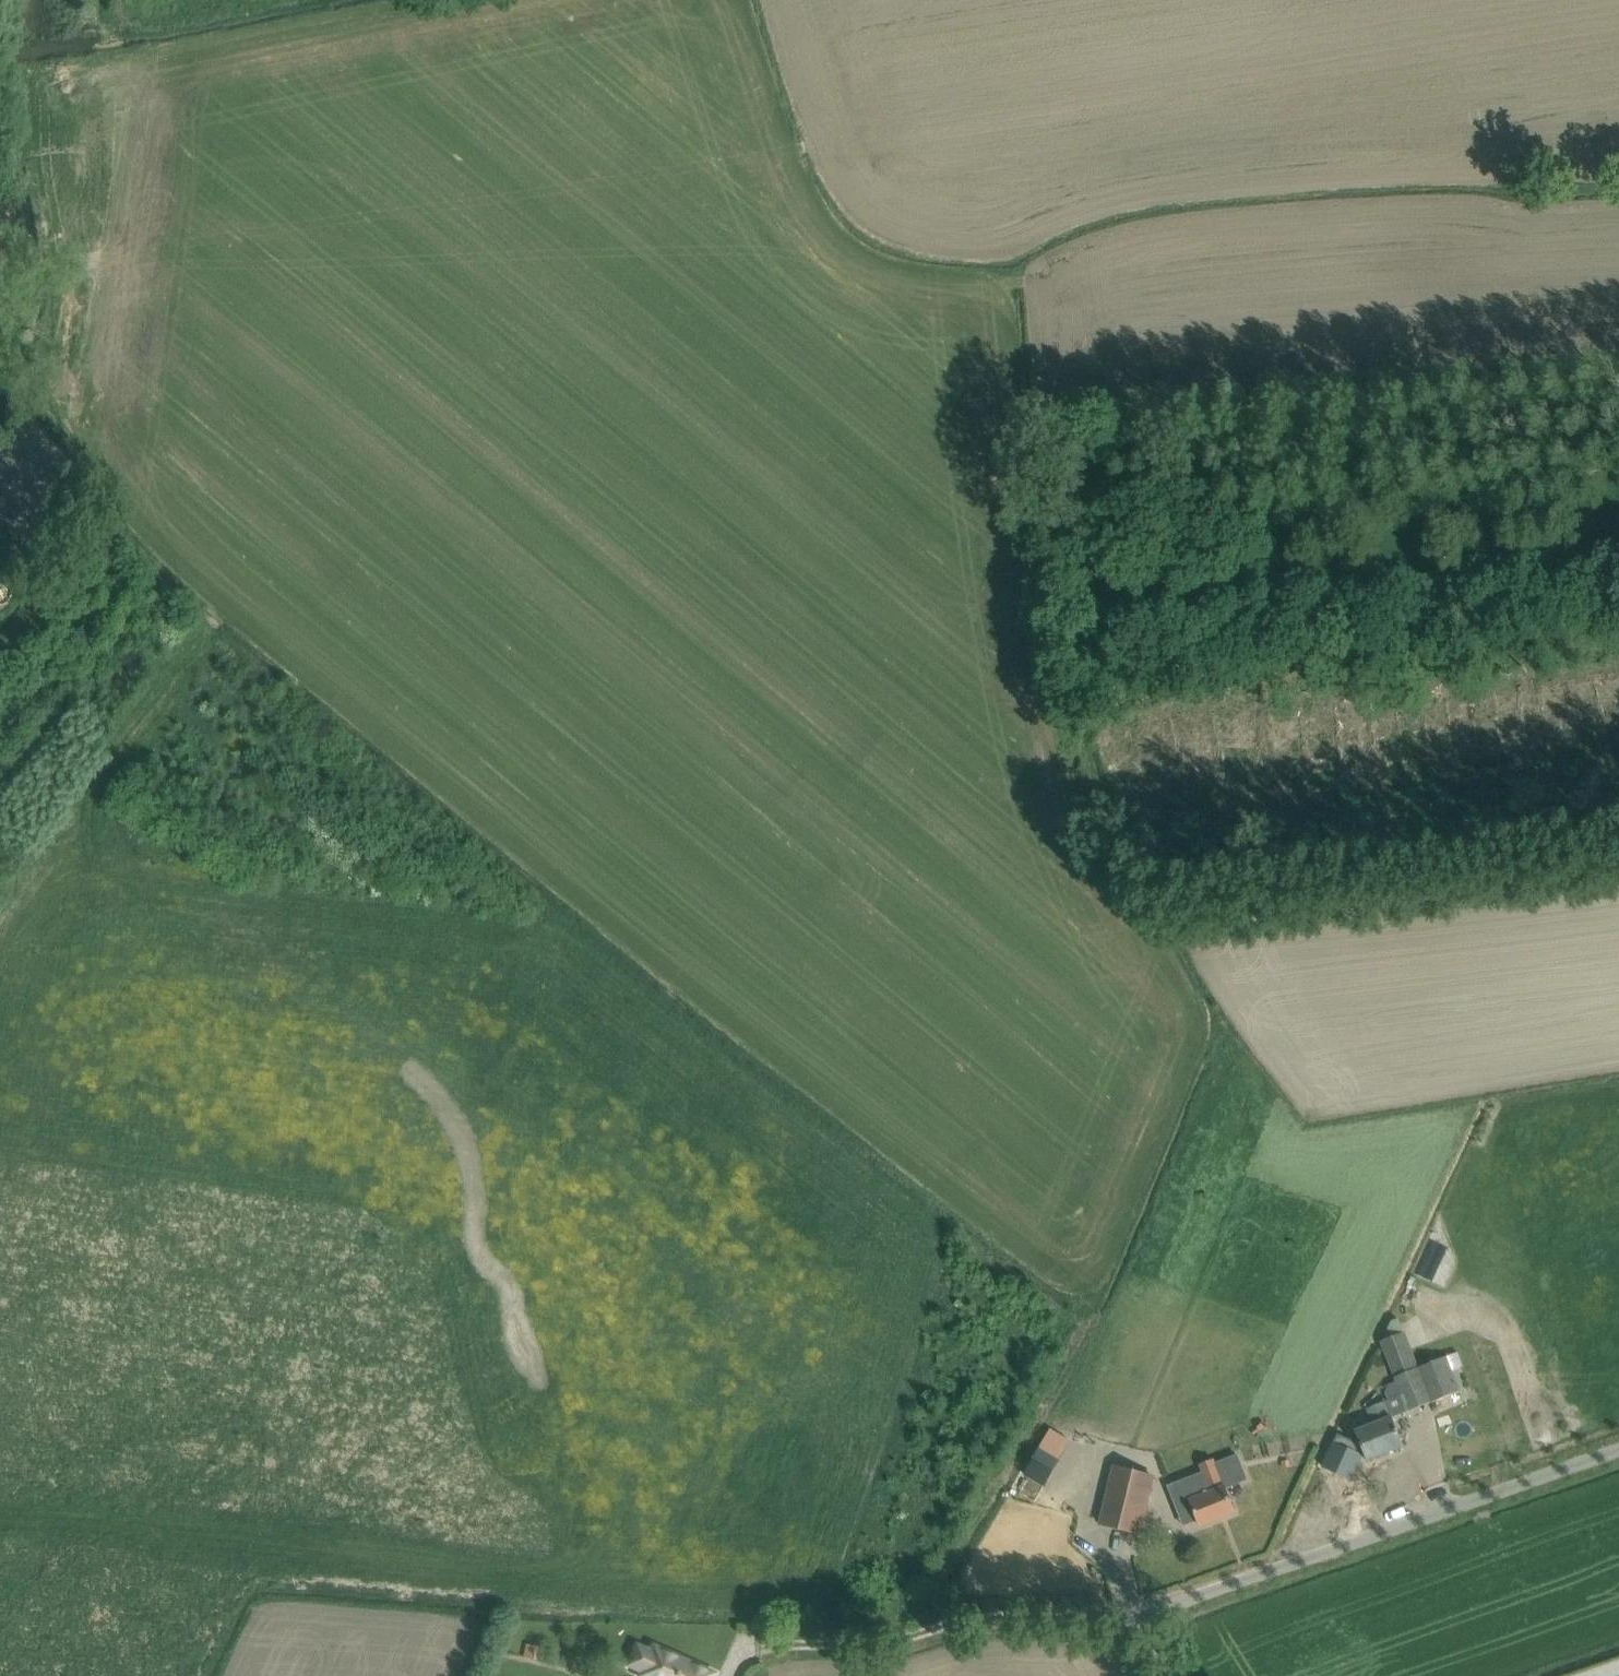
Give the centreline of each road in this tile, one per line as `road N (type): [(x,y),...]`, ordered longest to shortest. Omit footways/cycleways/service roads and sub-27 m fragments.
road 1 (unclassified): [(1618,1445),(1150,1615)]
road 2 (track): [(730,1675),(745,1646),(840,1651),(988,1620),(1150,1615)]
road 3 (track): [(208,624),(0,902)]

